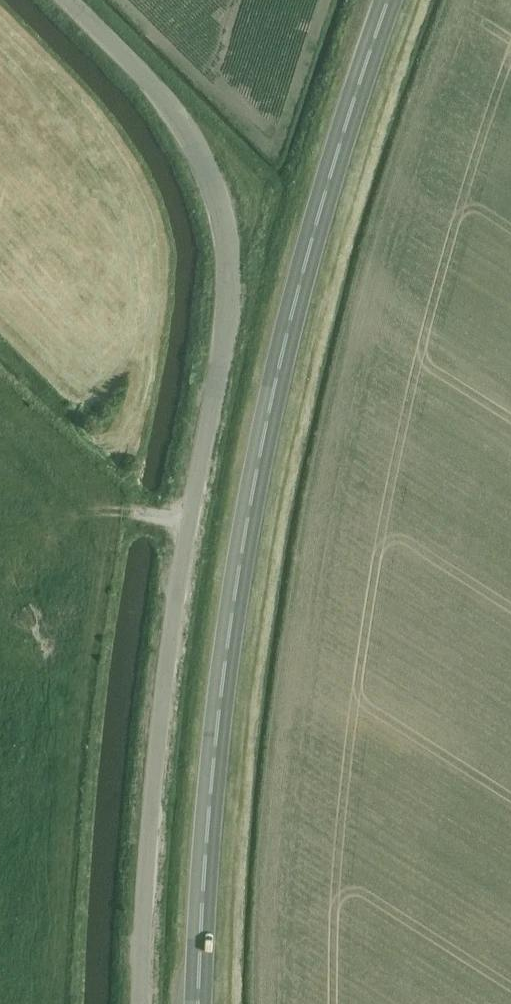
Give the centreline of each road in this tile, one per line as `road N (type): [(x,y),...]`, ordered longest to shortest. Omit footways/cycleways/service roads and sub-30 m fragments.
road 1 (unclassified): [(137,1003),(173,607),(222,327),(226,220),(202,153),(62,0)]
road 2 (trunk): [(198,1003),(215,746),(262,443),(343,131),(388,0)]

